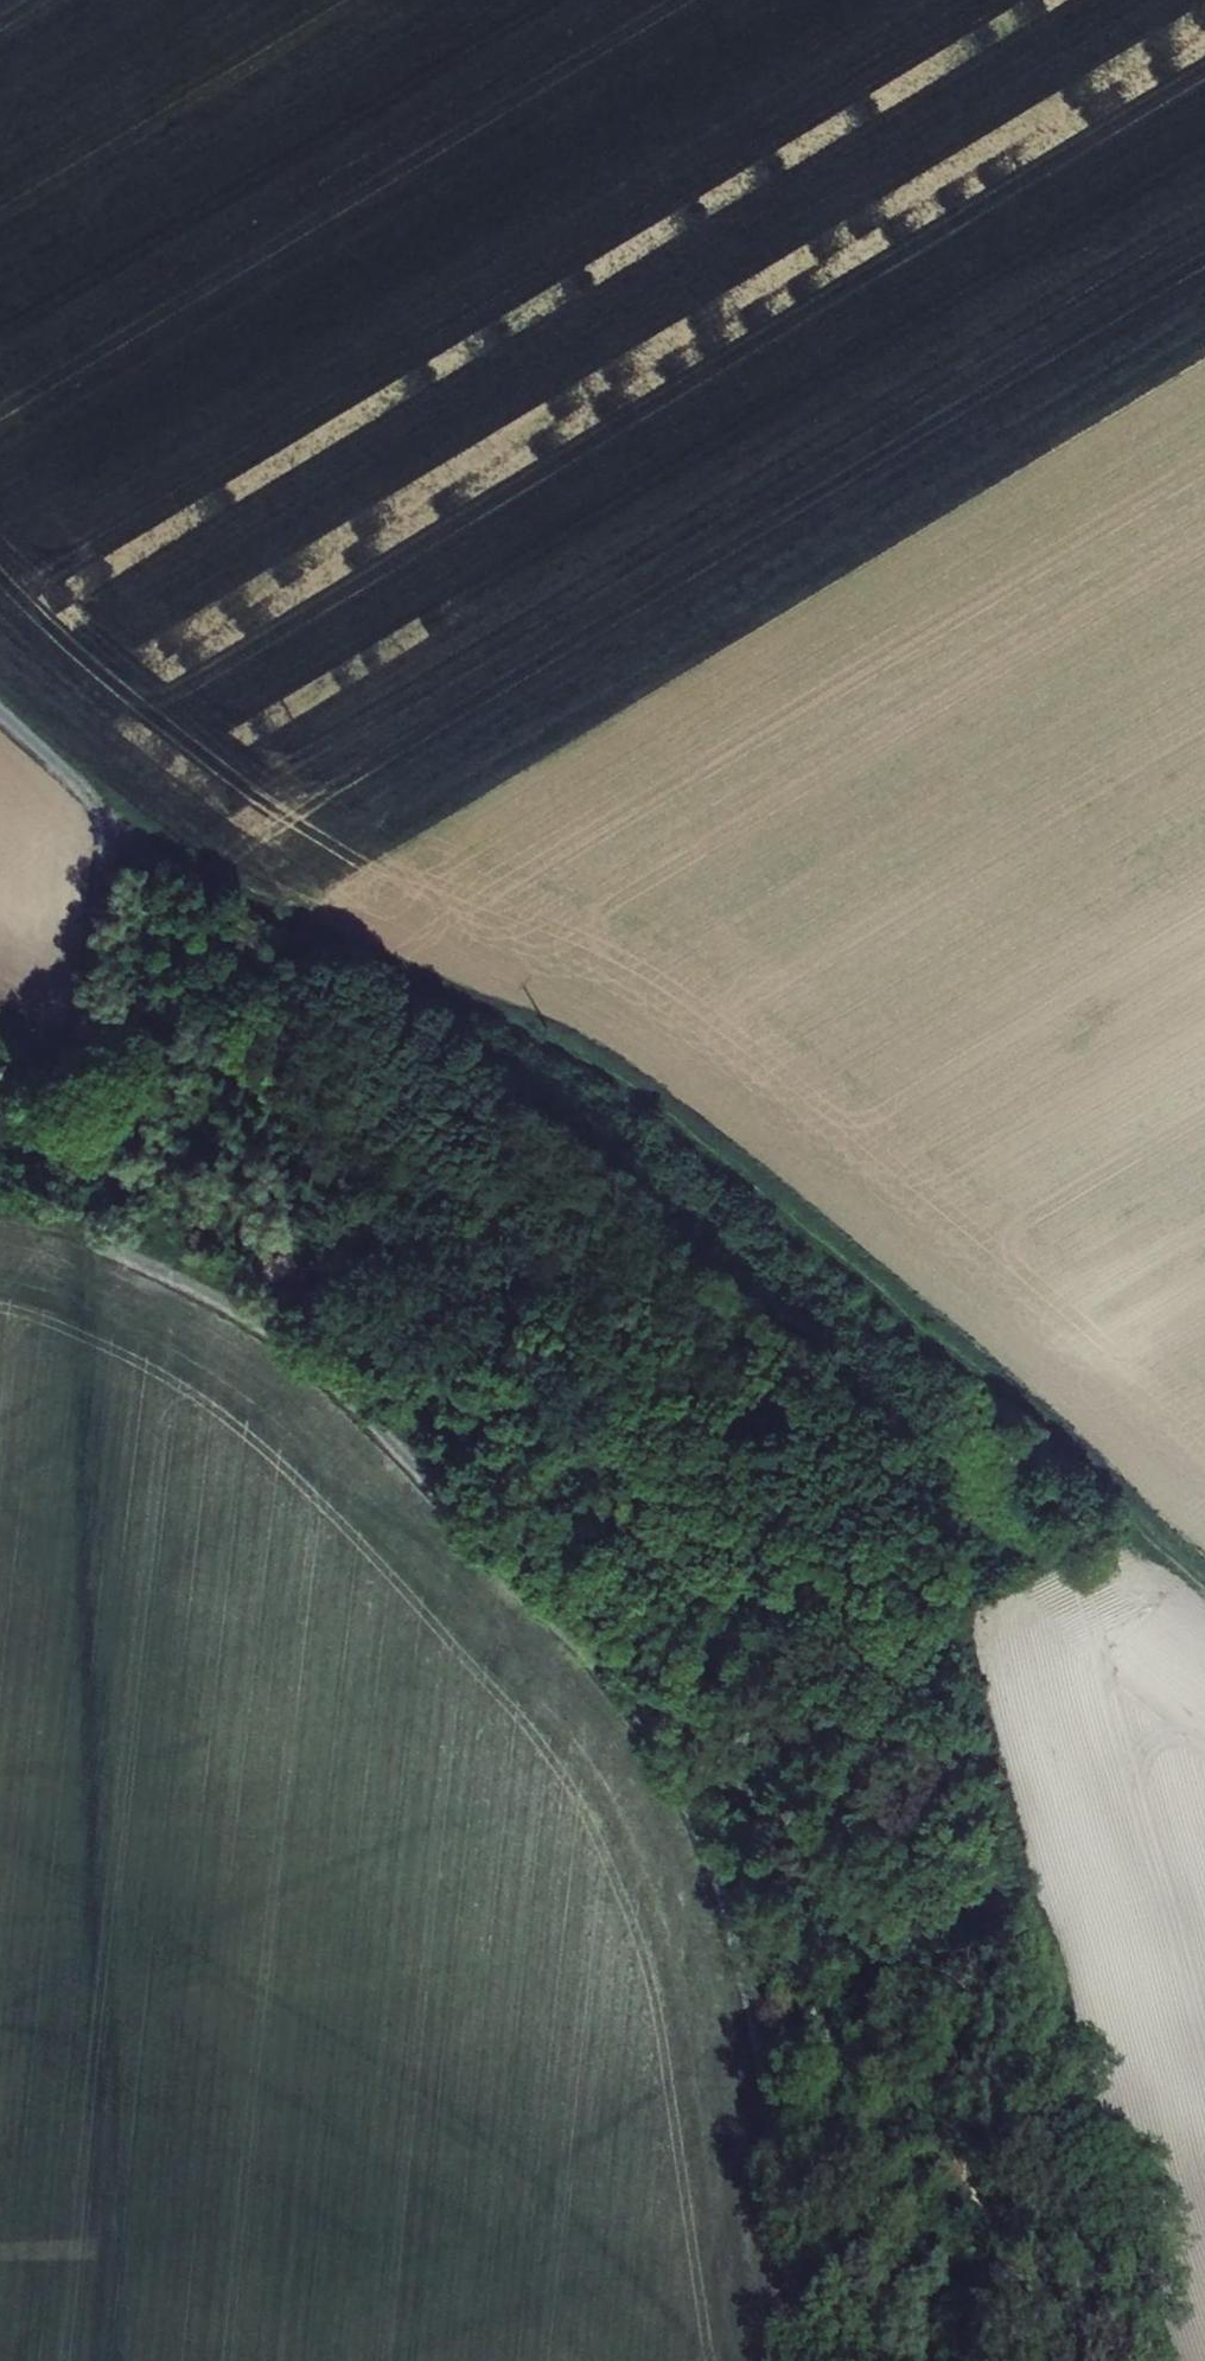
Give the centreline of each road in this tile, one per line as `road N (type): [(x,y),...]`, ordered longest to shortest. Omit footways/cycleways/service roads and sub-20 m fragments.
road 1 (track): [(0,705),(108,807),(259,898),(406,975),(611,1060),(981,1367),(1204,1584)]

